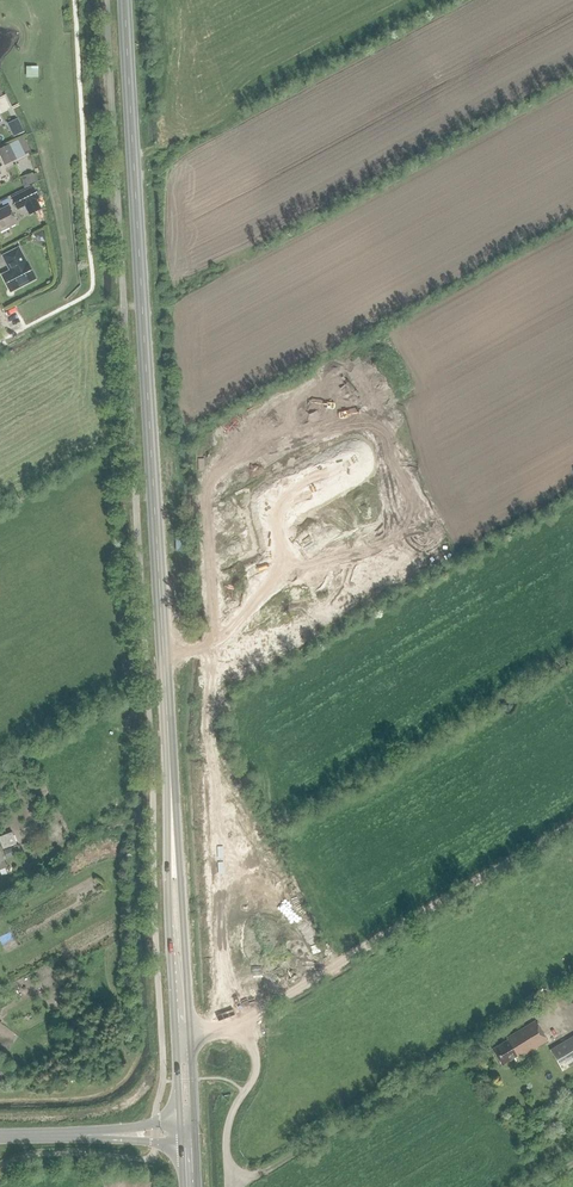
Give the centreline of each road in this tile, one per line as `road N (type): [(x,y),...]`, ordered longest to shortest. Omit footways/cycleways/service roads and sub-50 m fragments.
road 1 (unclassified): [(167,0),(184,316),(201,431),(242,1021)]
road 2 (primary): [(167,730),(125,0)]
road 3 (unclassified): [(242,1021),(572,824)]
road 4 (primary): [(184,937),(191,884),(183,766),(167,730)]
road 5 (primary): [(179,915),(167,730)]
road 6 (primary): [(224,1106),(184,937)]
road 7 (primary): [(179,915),(173,1086)]
road 8 (tertiary): [(0,1136),(128,1130)]

